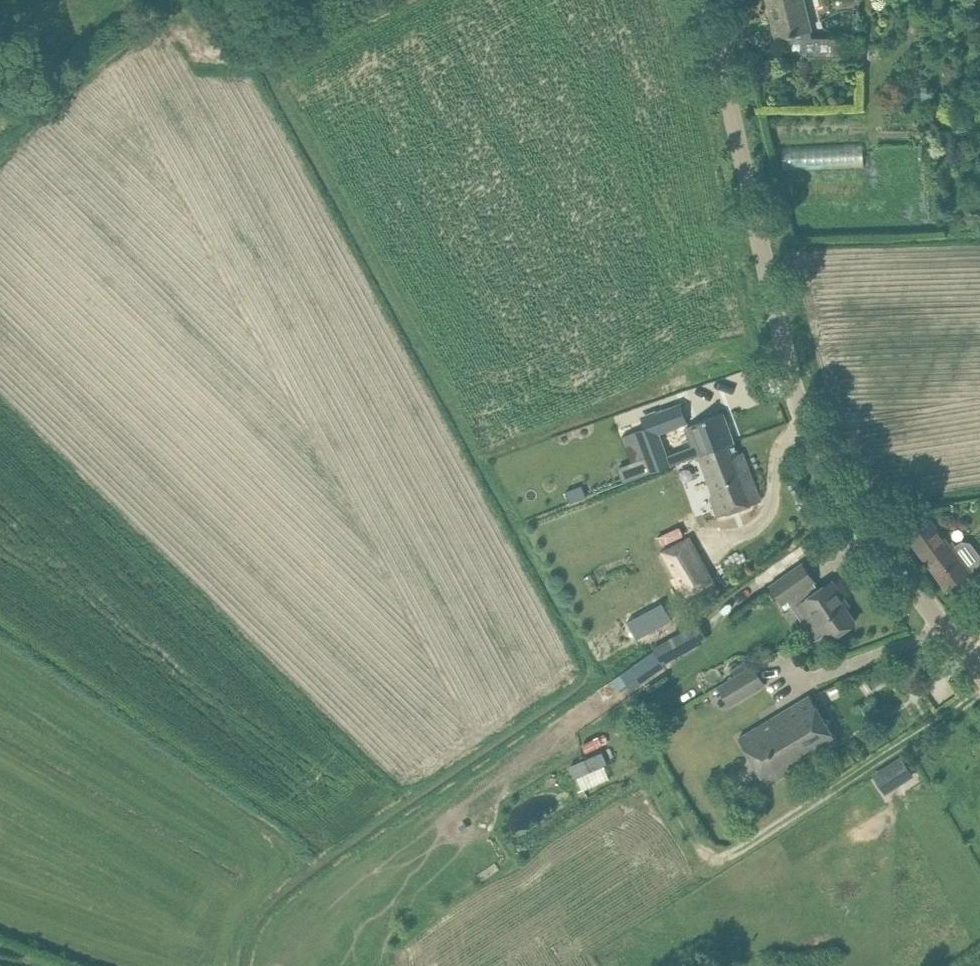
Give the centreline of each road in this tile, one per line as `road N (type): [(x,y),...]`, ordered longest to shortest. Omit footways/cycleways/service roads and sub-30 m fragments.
road 1 (unclassified): [(979,663),(854,508),(820,455),(698,0)]

